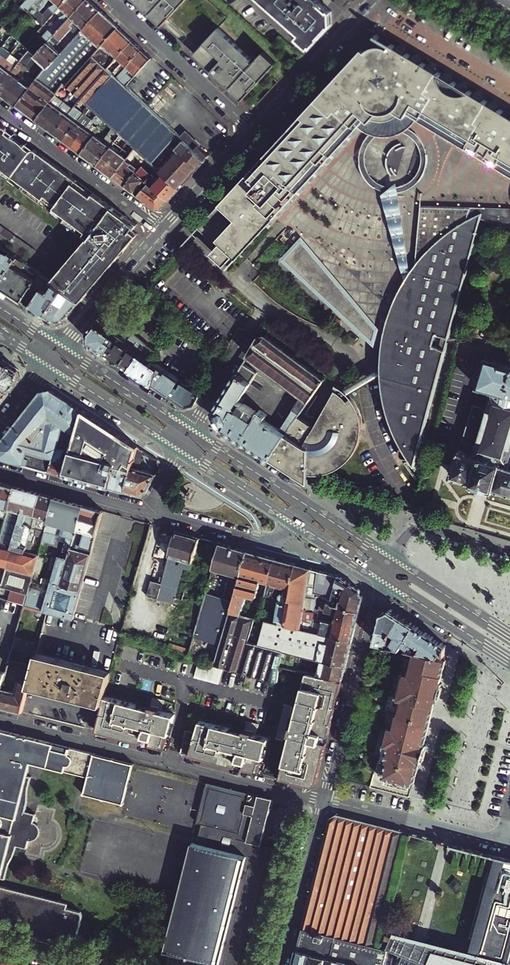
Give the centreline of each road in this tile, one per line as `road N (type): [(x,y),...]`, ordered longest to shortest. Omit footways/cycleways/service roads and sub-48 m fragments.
road 1 (residential): [(323,801),(0,720)]
road 2 (residential): [(383,577),(323,801)]
road 3 (residential): [(0,111),(162,231)]
road 4 (residential): [(112,0),(253,131)]
road 5 (residential): [(500,845),(323,801)]
road 6 (tertiary): [(253,131),(372,0)]
road 7 (residential): [(323,801),(281,964)]
road 8 (secondary): [(48,362),(184,450)]
road 9 (secondary): [(191,433),(59,347)]
road 10 (residential): [(0,468),(151,510)]
road 11 (tertiary): [(59,347),(162,231)]
road 12 (residential): [(151,510),(266,540),(293,519)]
road 13 (secondary): [(383,577),(509,659)]
road 14 (secondary): [(509,639),(390,562)]
road 15 (residential): [(390,562),(420,528),(509,553)]
road 16 (tertiary): [(162,231),(253,131)]
road 17 (secondary): [(302,505),(191,433)]
road 18 (secondary): [(184,450),(293,519)]

